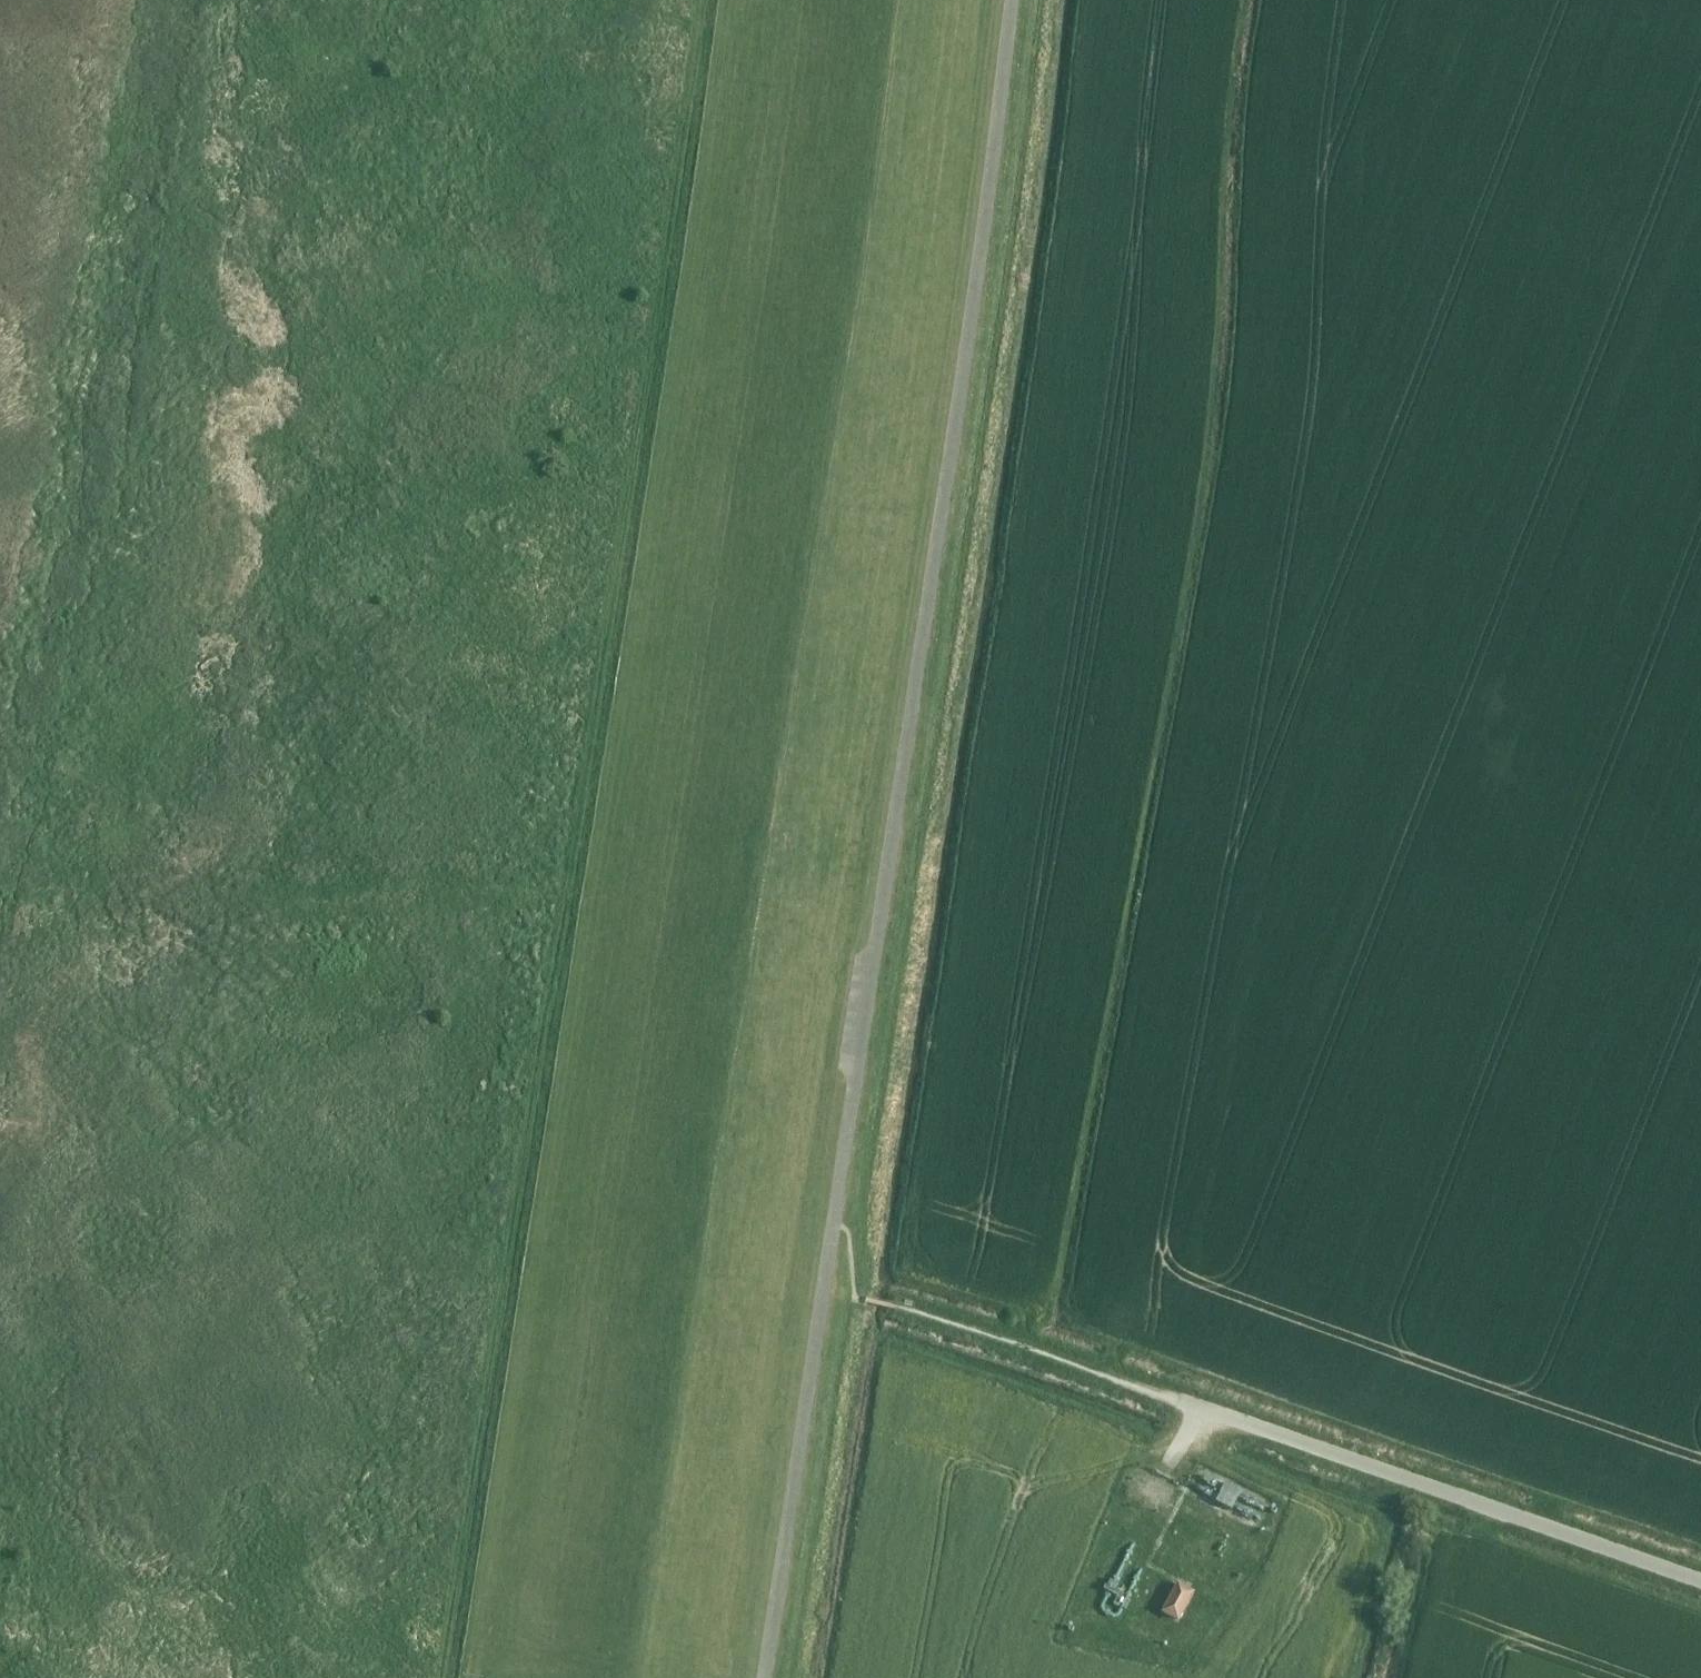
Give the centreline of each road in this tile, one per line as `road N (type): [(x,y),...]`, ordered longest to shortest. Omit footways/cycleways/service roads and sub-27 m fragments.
road 1 (track): [(765,1677),(962,412),(1012,0)]
road 2 (track): [(1700,1579),(1139,1387)]

